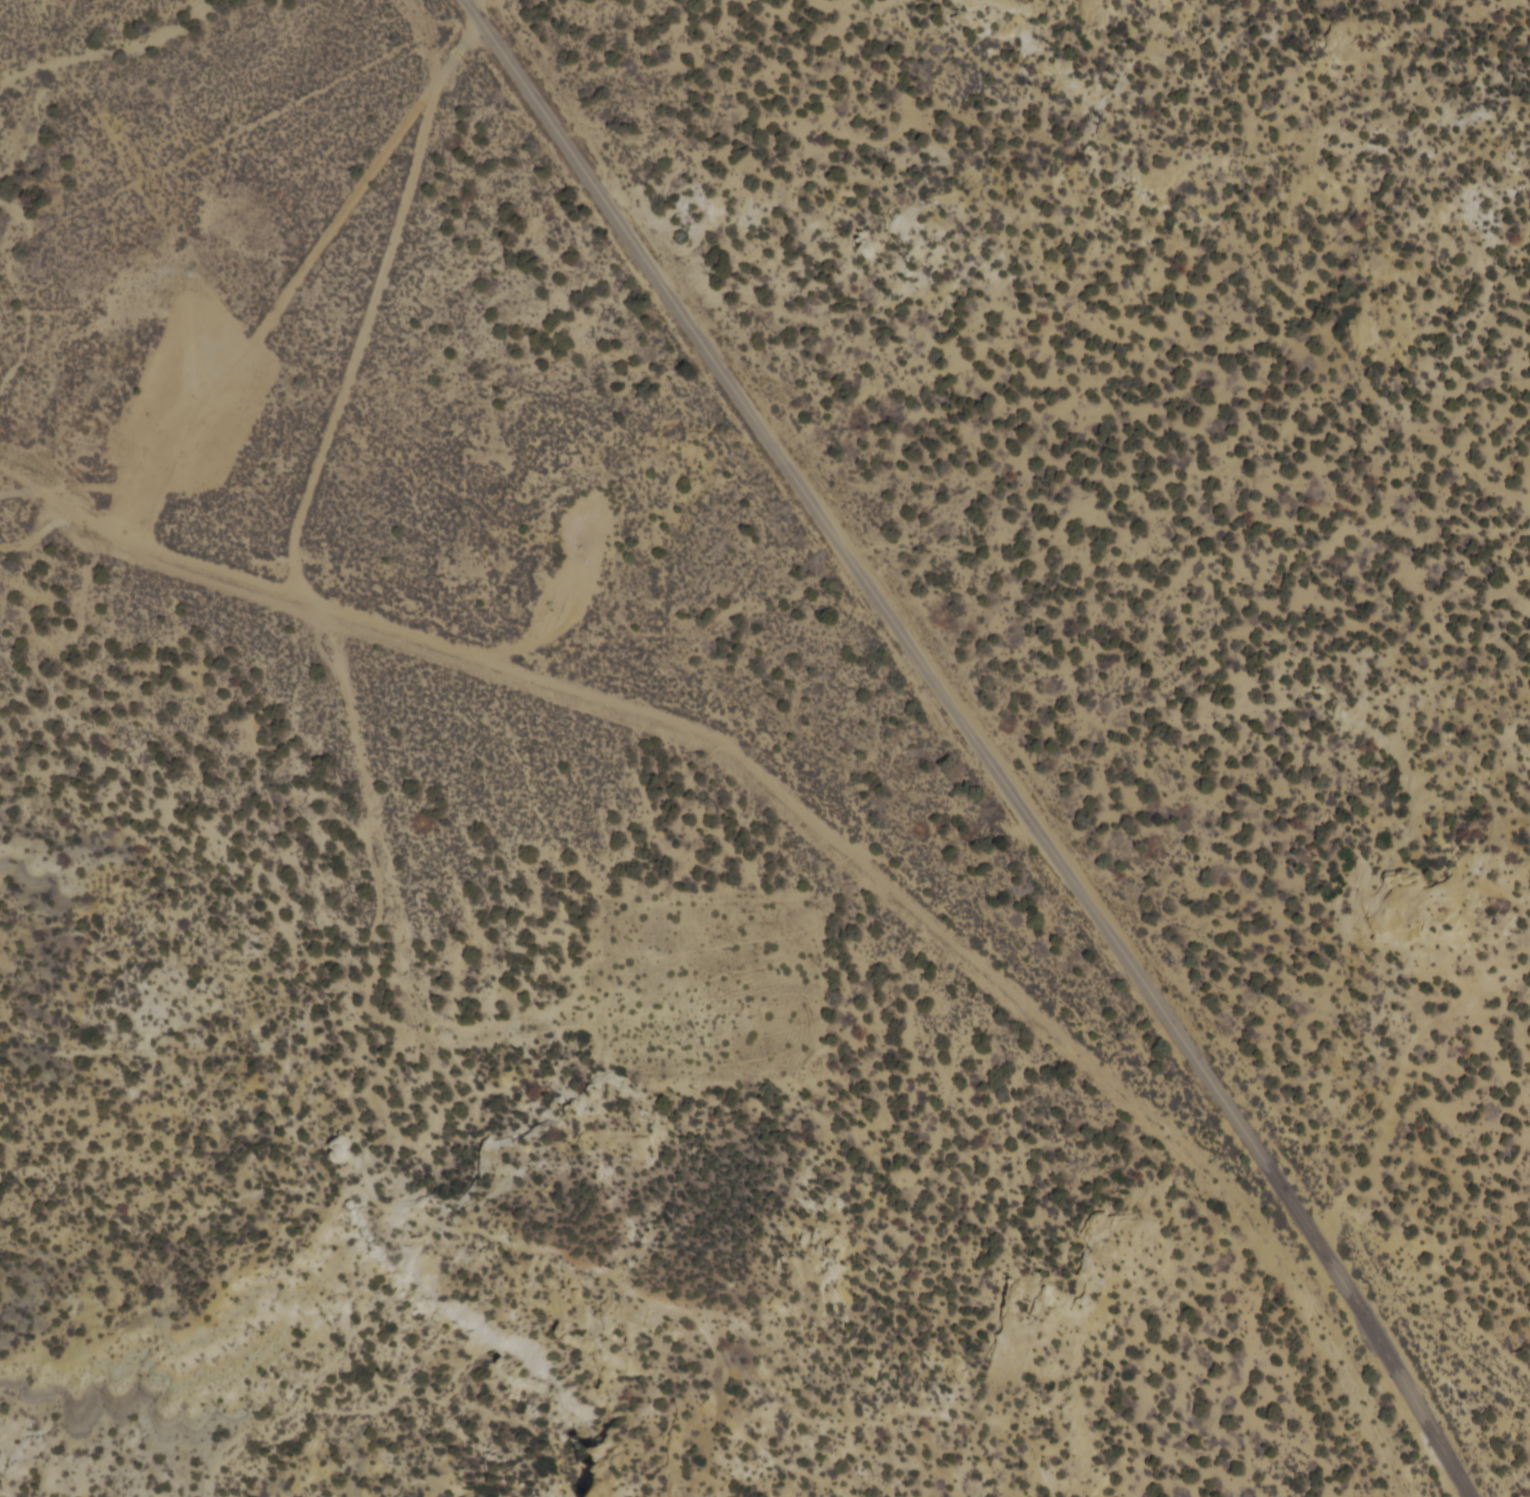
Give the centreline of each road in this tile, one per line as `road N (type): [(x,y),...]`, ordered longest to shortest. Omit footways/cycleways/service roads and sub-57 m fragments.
road 1 (tertiary): [(475,0),(1181,1025),(1353,1287),(1476,1496)]

